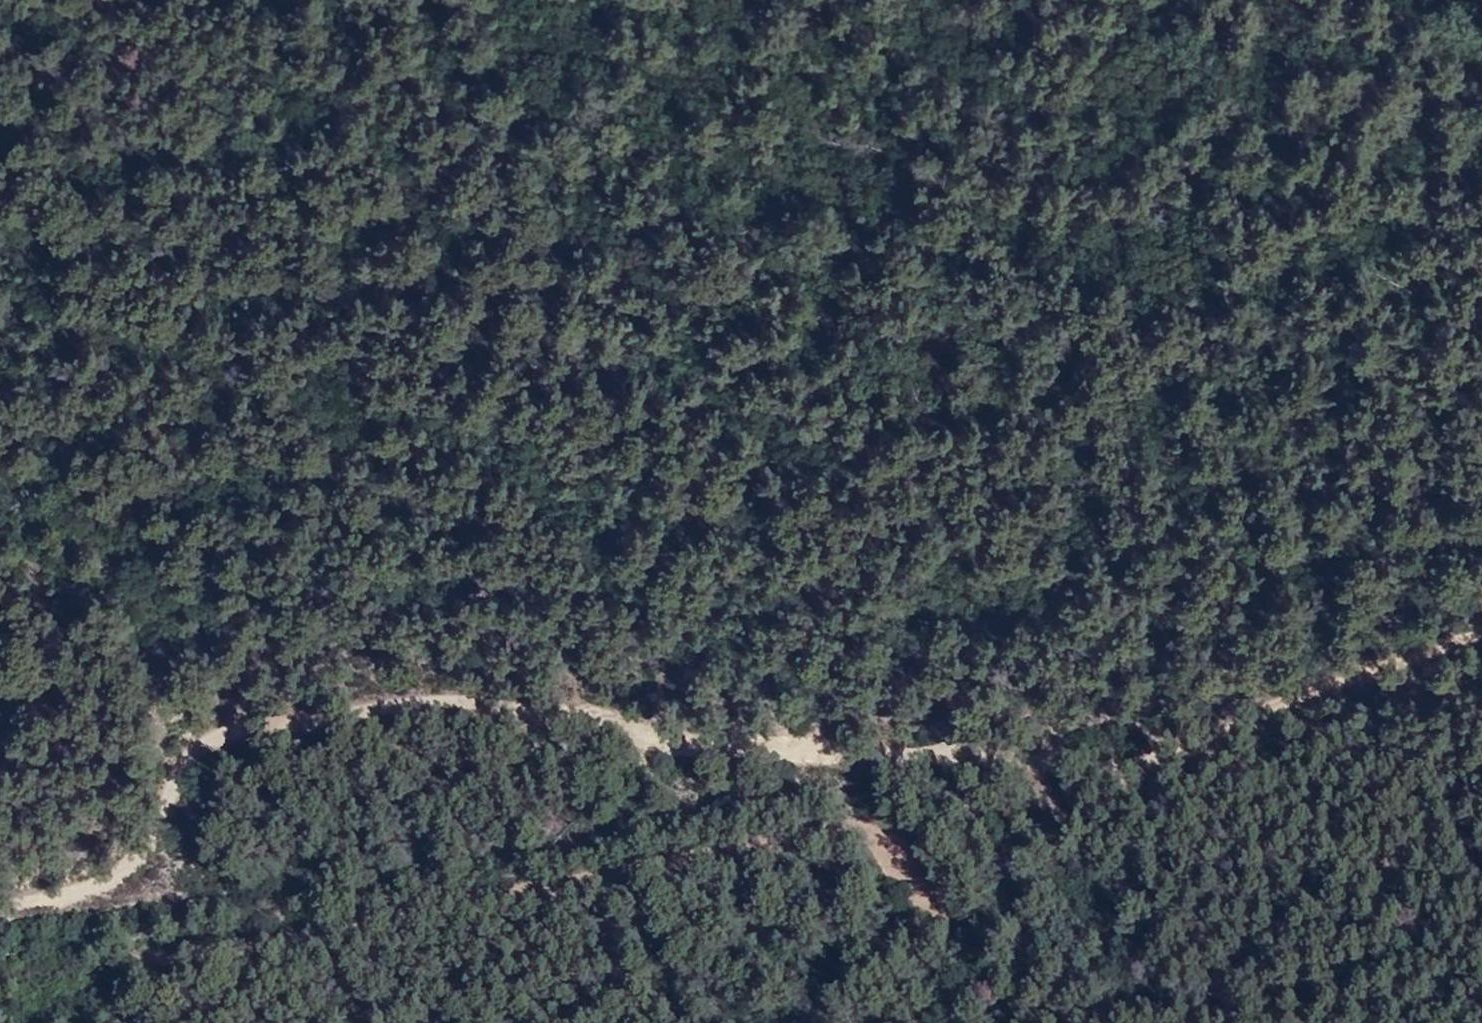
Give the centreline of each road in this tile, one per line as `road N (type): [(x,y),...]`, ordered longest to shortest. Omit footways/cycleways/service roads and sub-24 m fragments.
road 1 (track): [(1180,734),(804,745),(588,704),(483,695),(253,730),(171,767),(166,863),(101,883),(0,892)]
road 2 (track): [(1481,627),(1180,734)]

